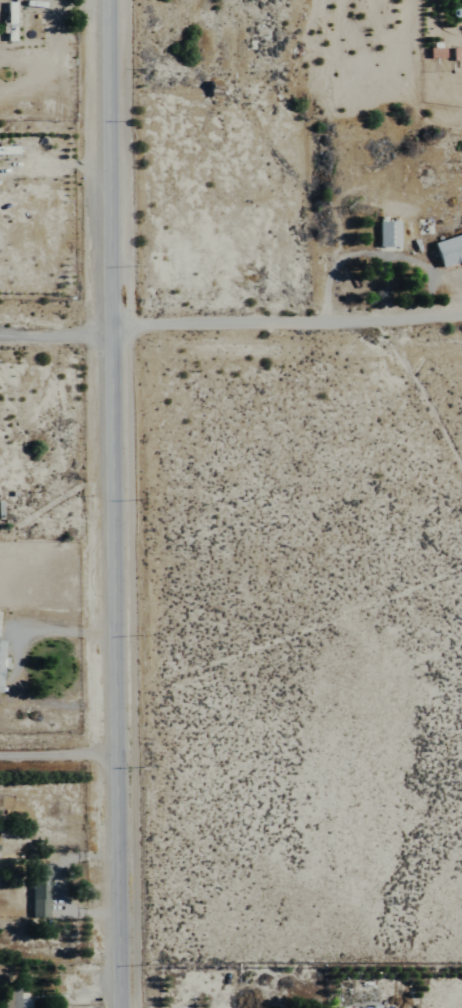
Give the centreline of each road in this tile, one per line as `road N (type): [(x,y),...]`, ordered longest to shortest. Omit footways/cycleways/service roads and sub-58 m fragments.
road 1 (tertiary): [(119,1007),(105,0)]
road 2 (residential): [(107,334),(461,333)]

